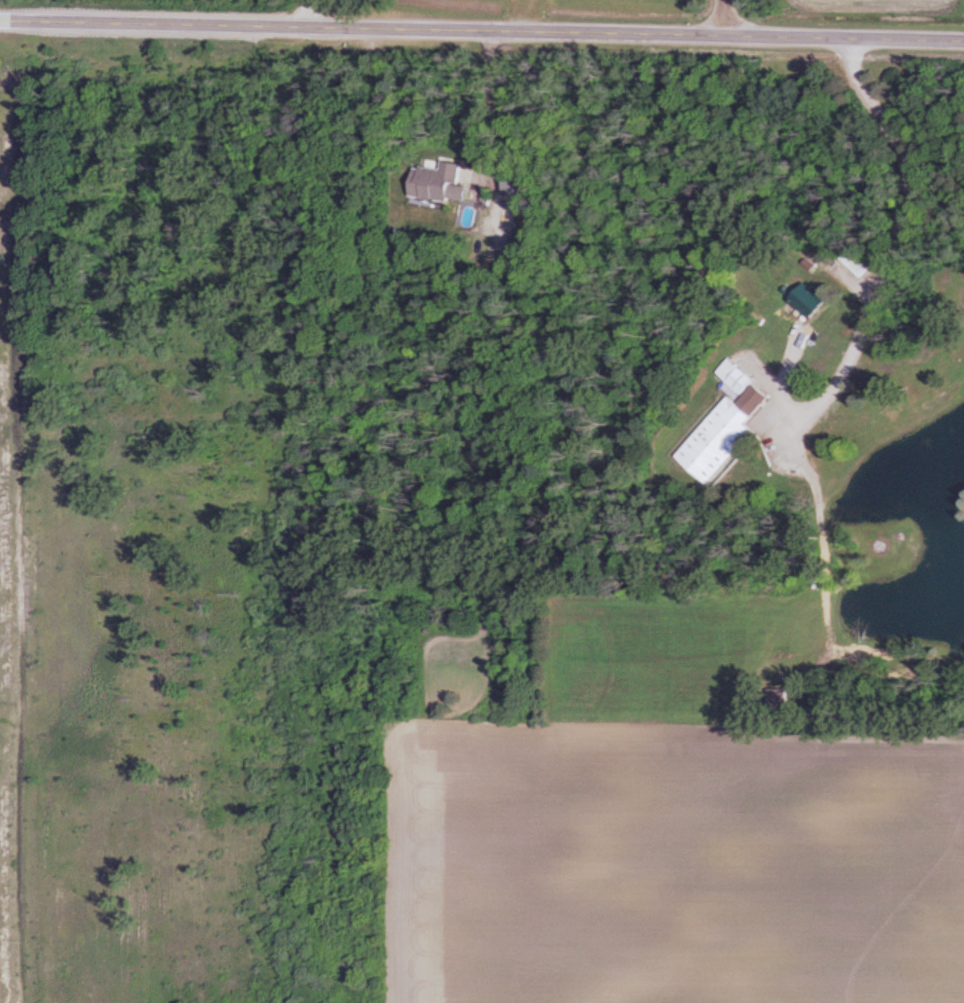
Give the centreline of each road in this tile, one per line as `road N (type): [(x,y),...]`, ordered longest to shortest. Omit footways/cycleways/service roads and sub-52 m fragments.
road 1 (tertiary): [(963,42),(24,22)]

